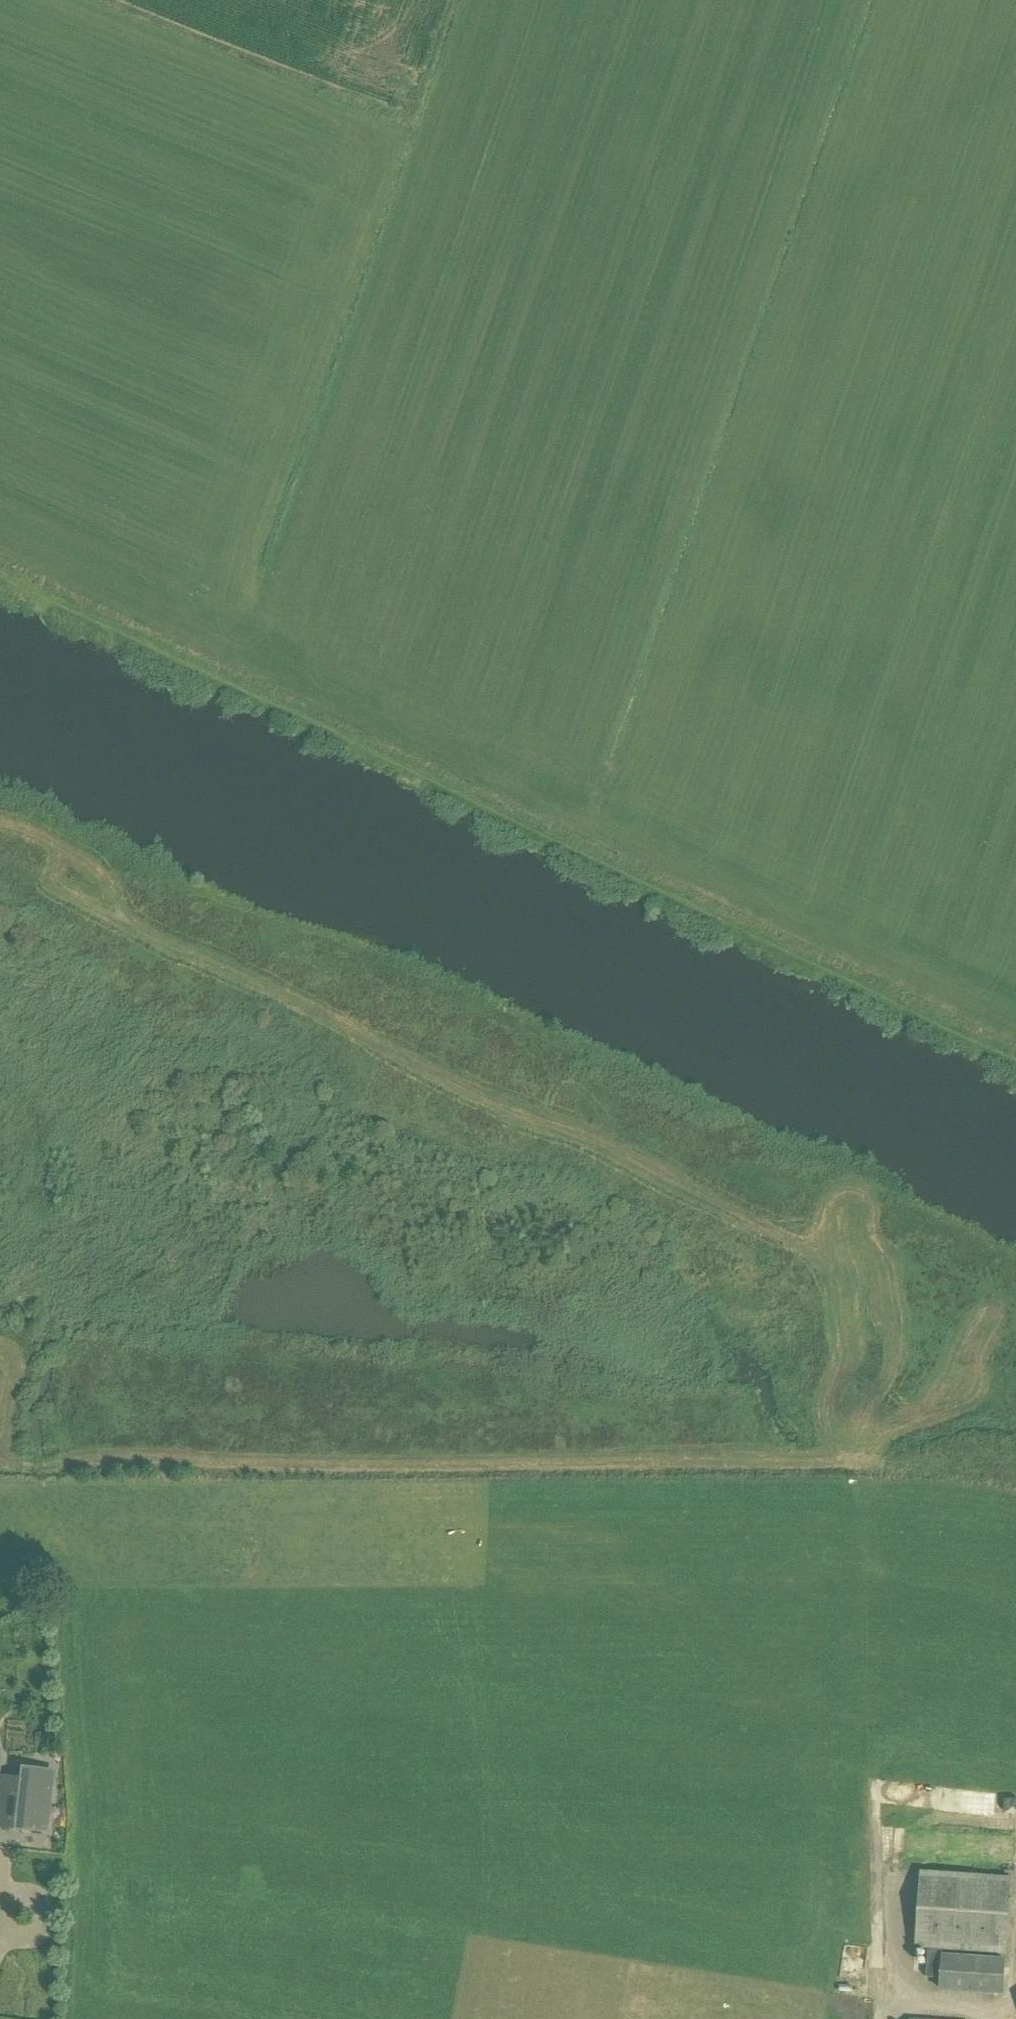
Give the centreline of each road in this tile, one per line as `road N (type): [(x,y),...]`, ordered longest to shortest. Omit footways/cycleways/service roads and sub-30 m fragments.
road 1 (track): [(0,571),(1015,1064)]

